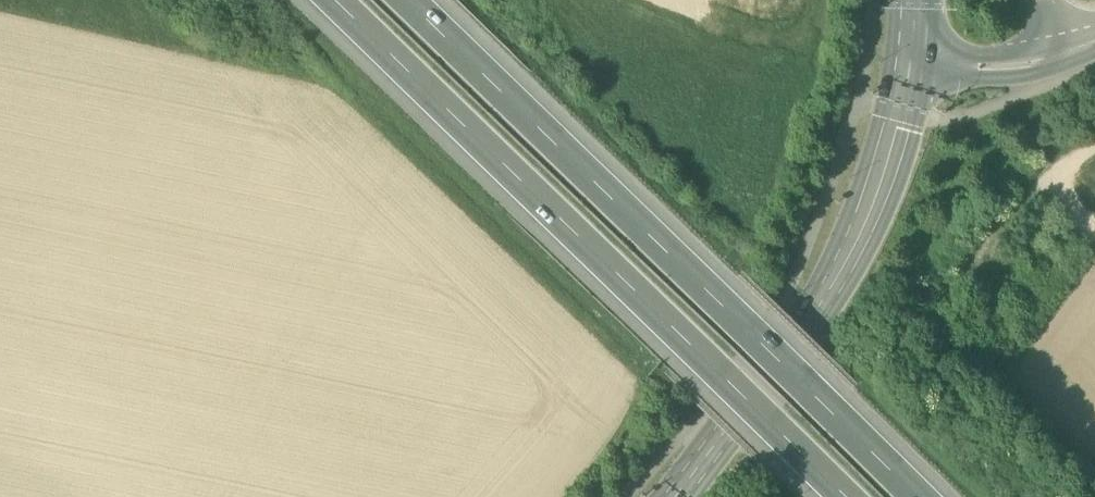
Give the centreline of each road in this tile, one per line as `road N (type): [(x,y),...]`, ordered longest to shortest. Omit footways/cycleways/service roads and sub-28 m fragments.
road 1 (motorway): [(914,496),(412,0)]
road 2 (motorway): [(341,0),(841,496)]
road 3 (tertiary): [(670,496),(825,306),(876,195),(914,61)]
road 4 (unclassified): [(914,61),(1029,65),(1094,44)]

